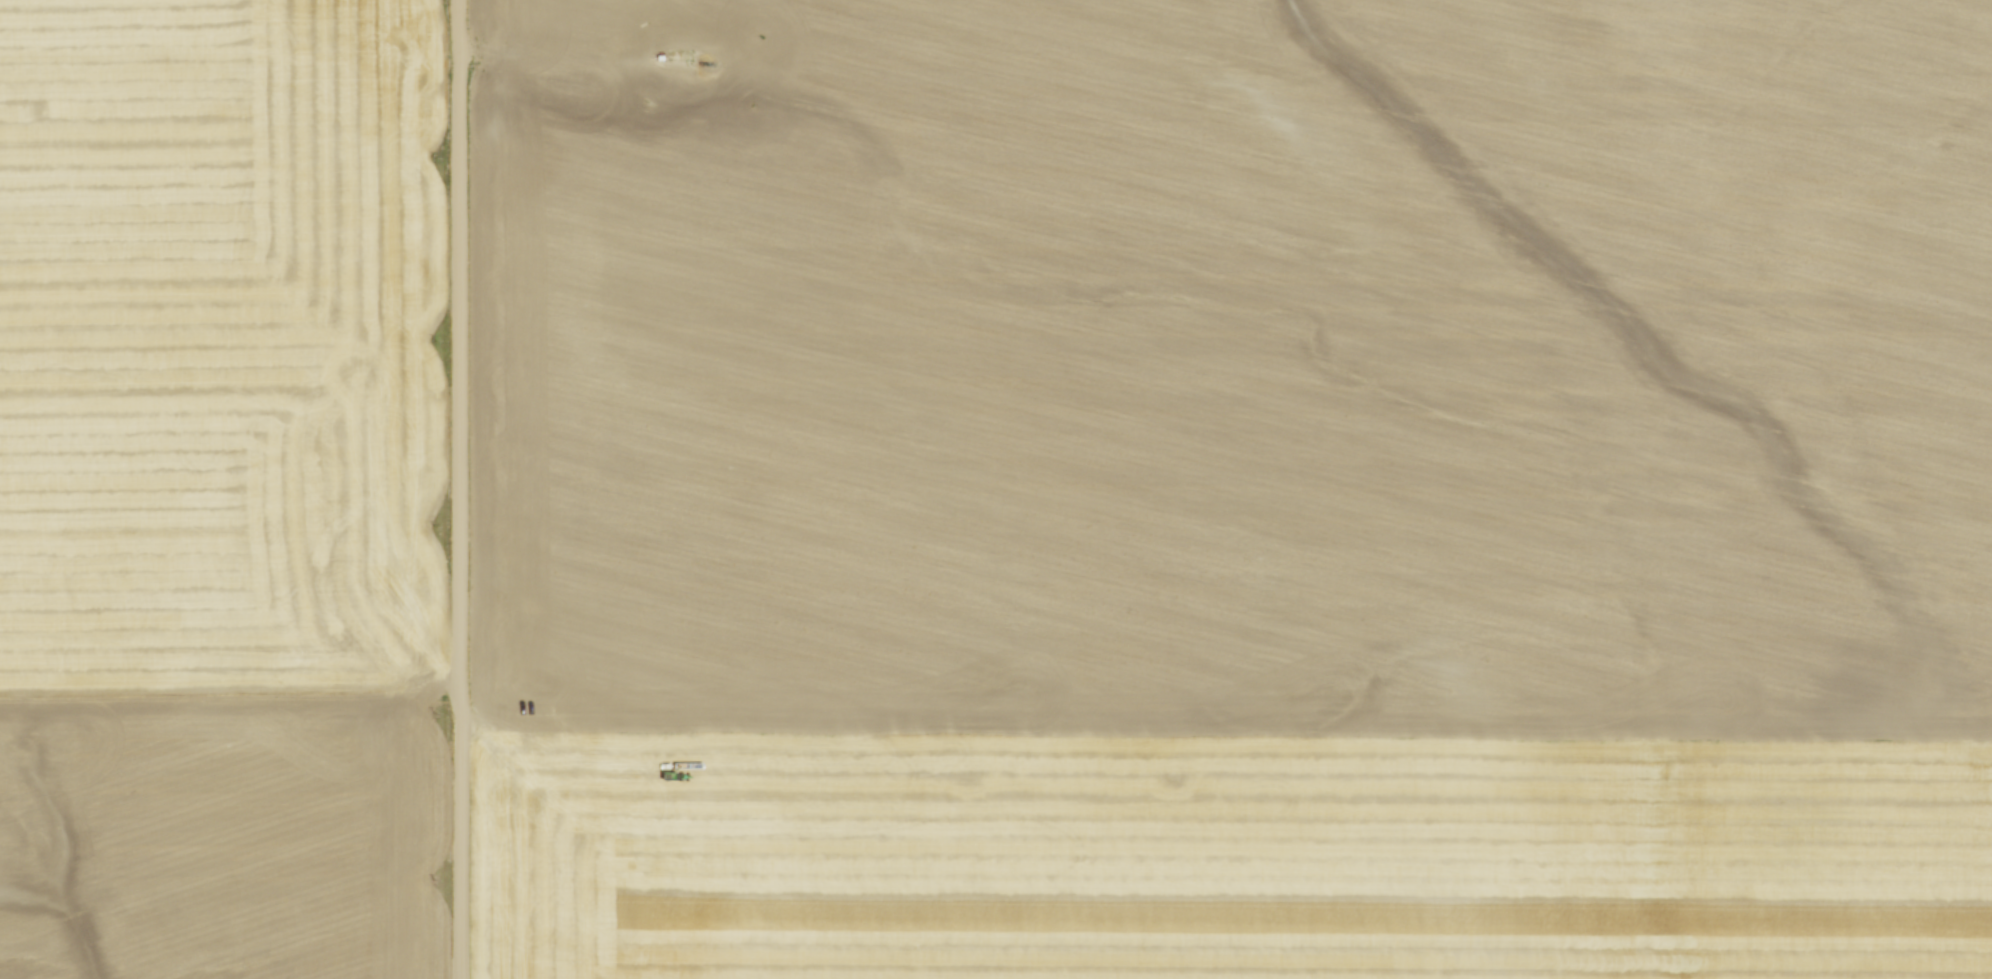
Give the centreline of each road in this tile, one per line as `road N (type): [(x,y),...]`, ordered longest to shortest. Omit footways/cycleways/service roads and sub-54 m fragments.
road 1 (residential): [(463,978),(462,0)]

